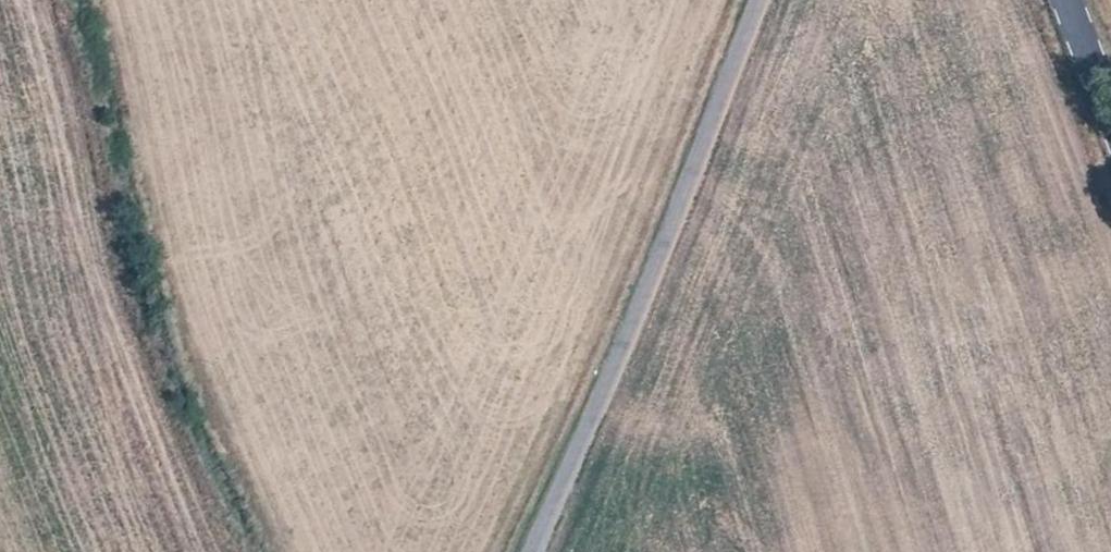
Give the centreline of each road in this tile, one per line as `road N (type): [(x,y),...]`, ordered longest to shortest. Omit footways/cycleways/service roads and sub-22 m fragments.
road 1 (track): [(533,551),(762,0)]
road 2 (tertiary): [(1110,115),(1066,0)]

